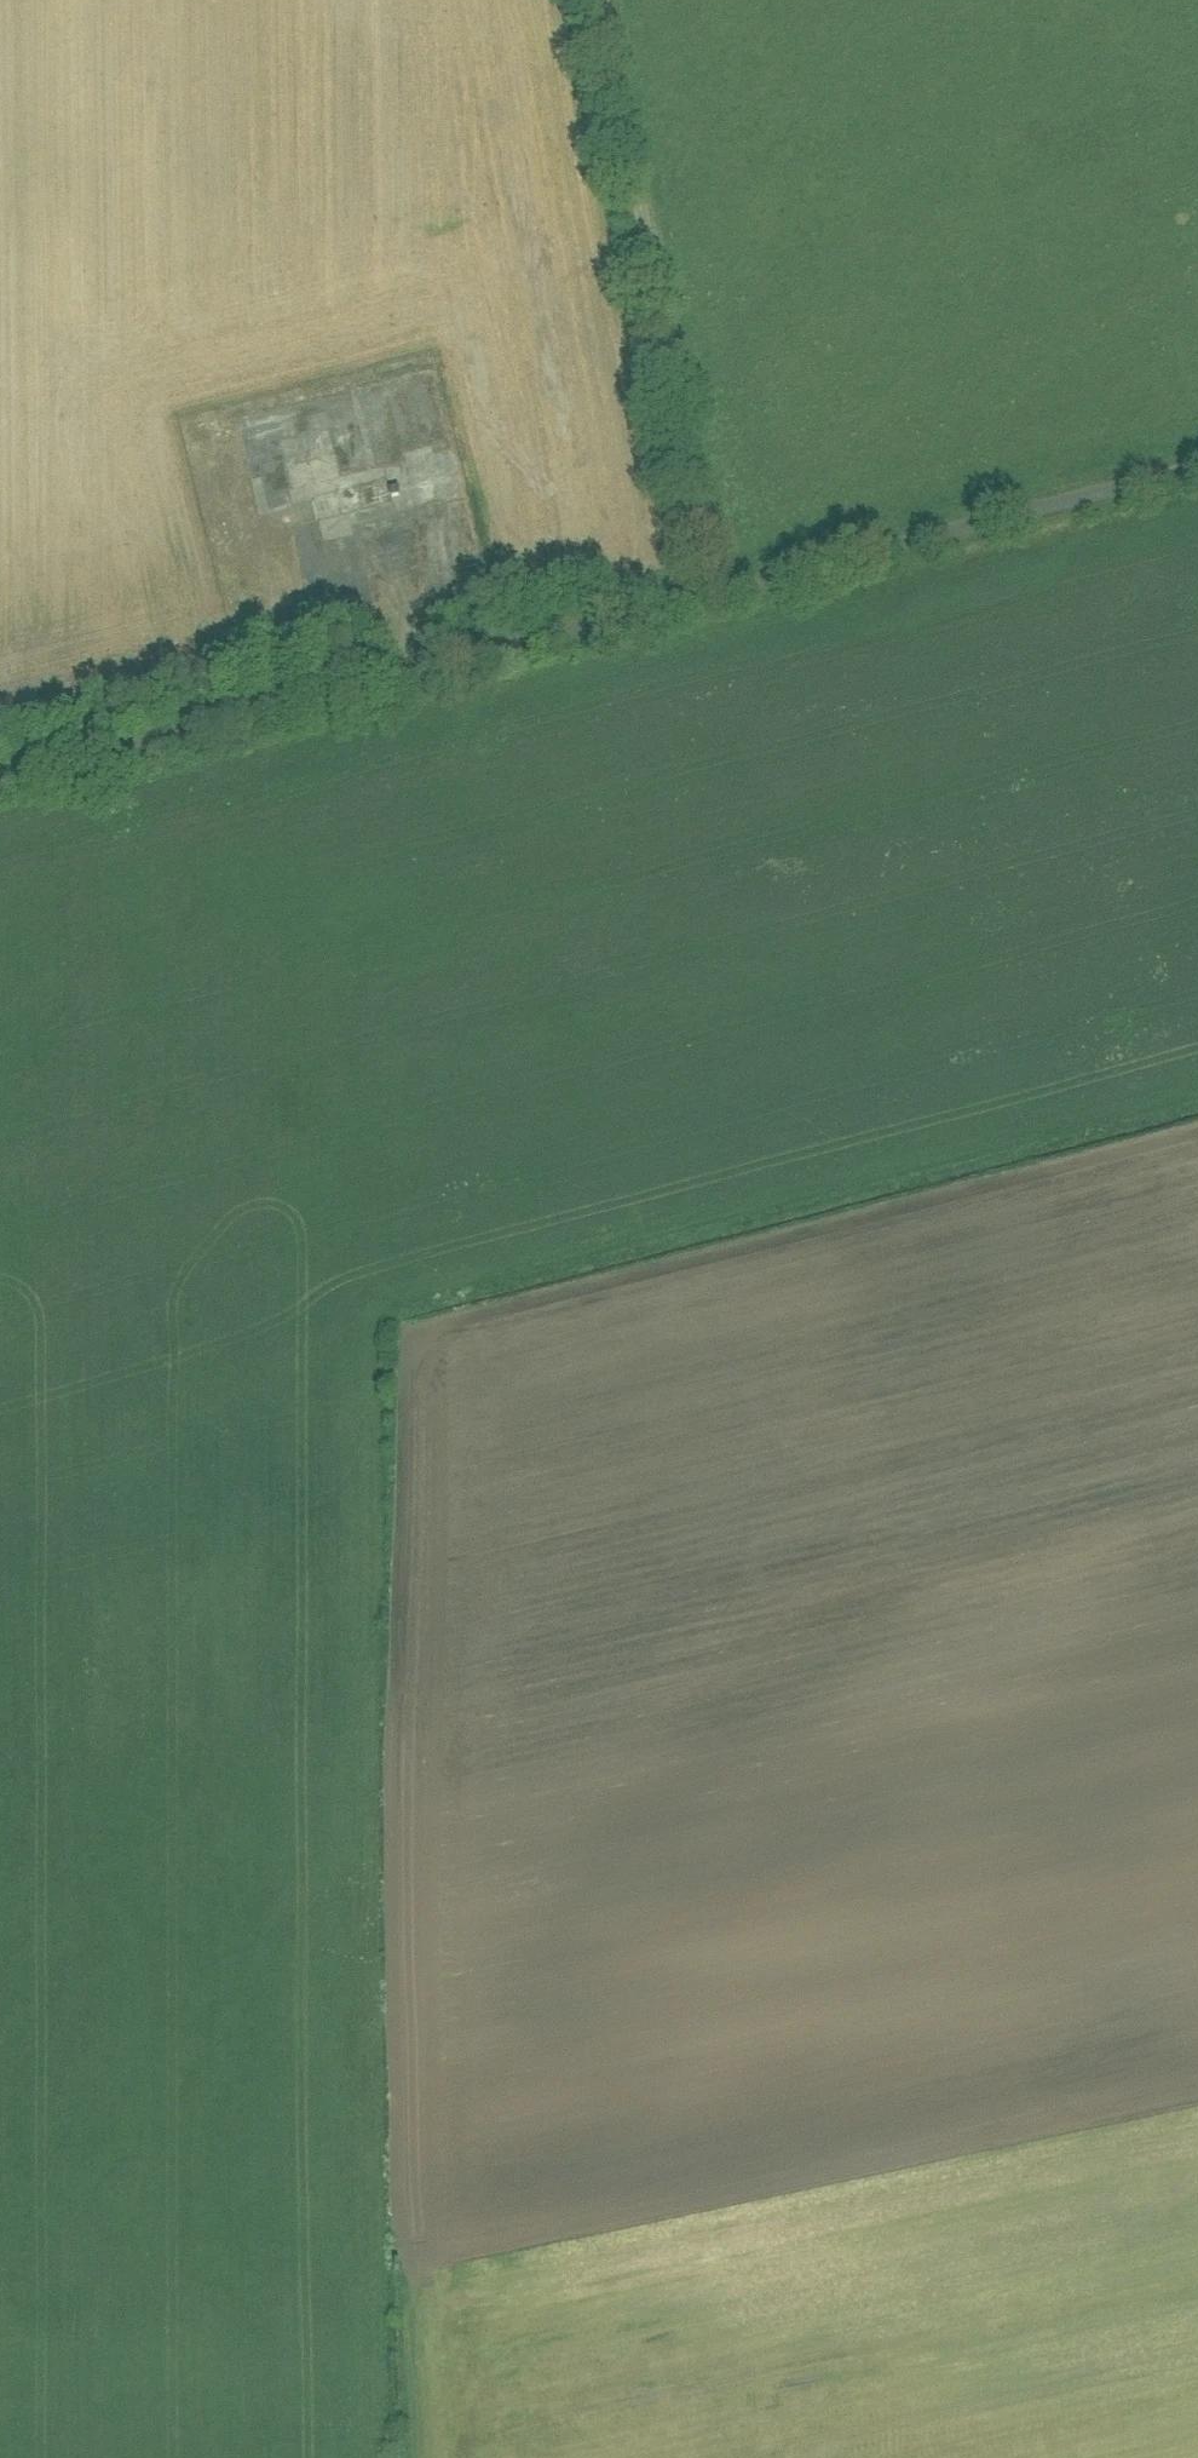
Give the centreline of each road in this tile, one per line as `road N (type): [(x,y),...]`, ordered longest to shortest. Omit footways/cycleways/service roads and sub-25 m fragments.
road 1 (unclassified): [(0,780),(1197,473)]
road 2 (track): [(596,0),(709,597)]

